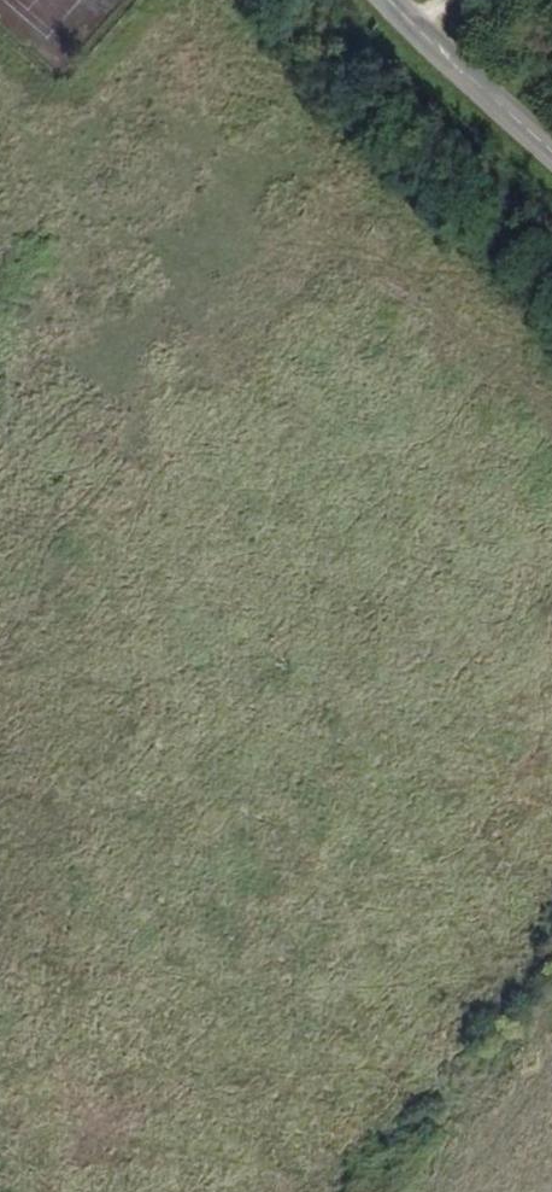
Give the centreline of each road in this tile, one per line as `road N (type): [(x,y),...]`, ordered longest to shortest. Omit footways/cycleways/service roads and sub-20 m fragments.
road 1 (secondary): [(551,172),(379,0)]

